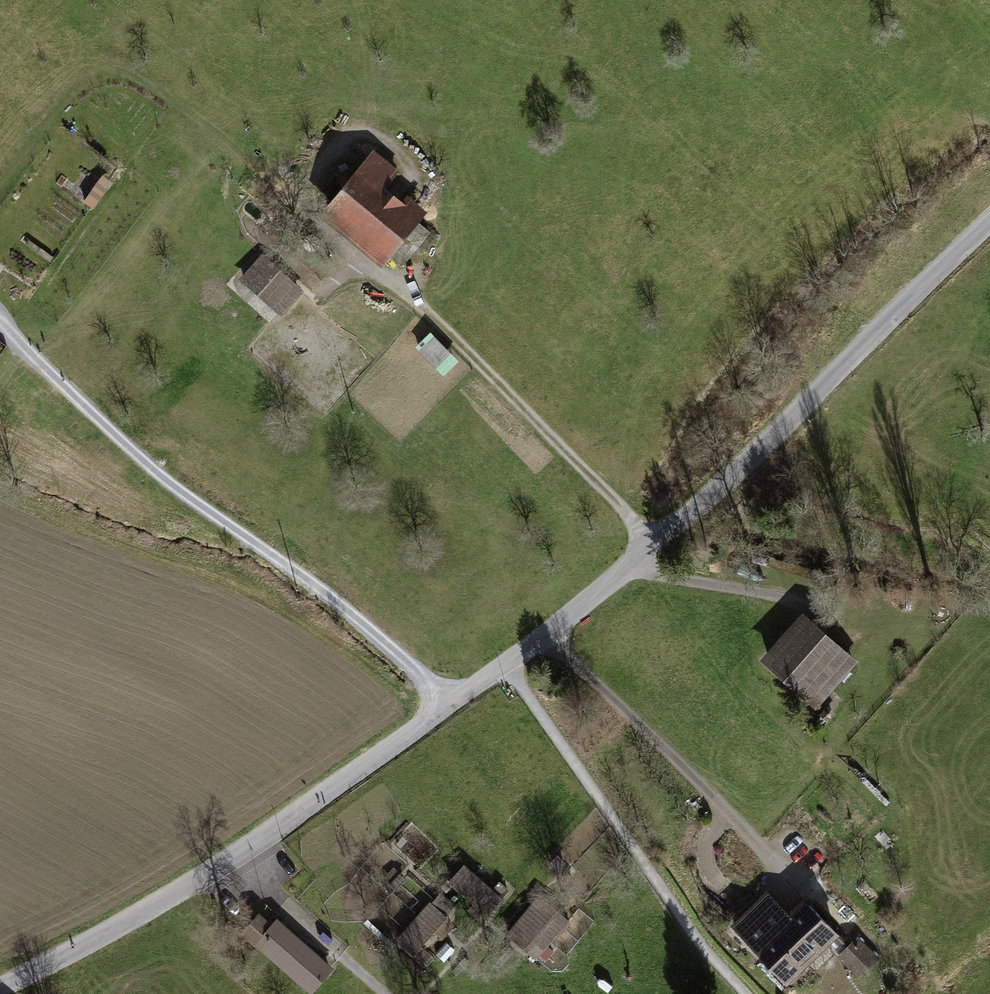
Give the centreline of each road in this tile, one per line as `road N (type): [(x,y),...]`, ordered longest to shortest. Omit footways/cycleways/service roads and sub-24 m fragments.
road 1 (residential): [(0,988),(169,902),(544,635),(652,546),(989,231)]
road 2 (track): [(0,330),(111,433),(360,624),(445,706)]
road 3 (track): [(257,172),(435,326),(652,546)]
road 4 (track): [(544,635),(769,860),(773,884),(758,896),(734,900),(715,882),(709,849),(717,820)]
road 5 (track): [(746,993),(683,922),(505,664)]

